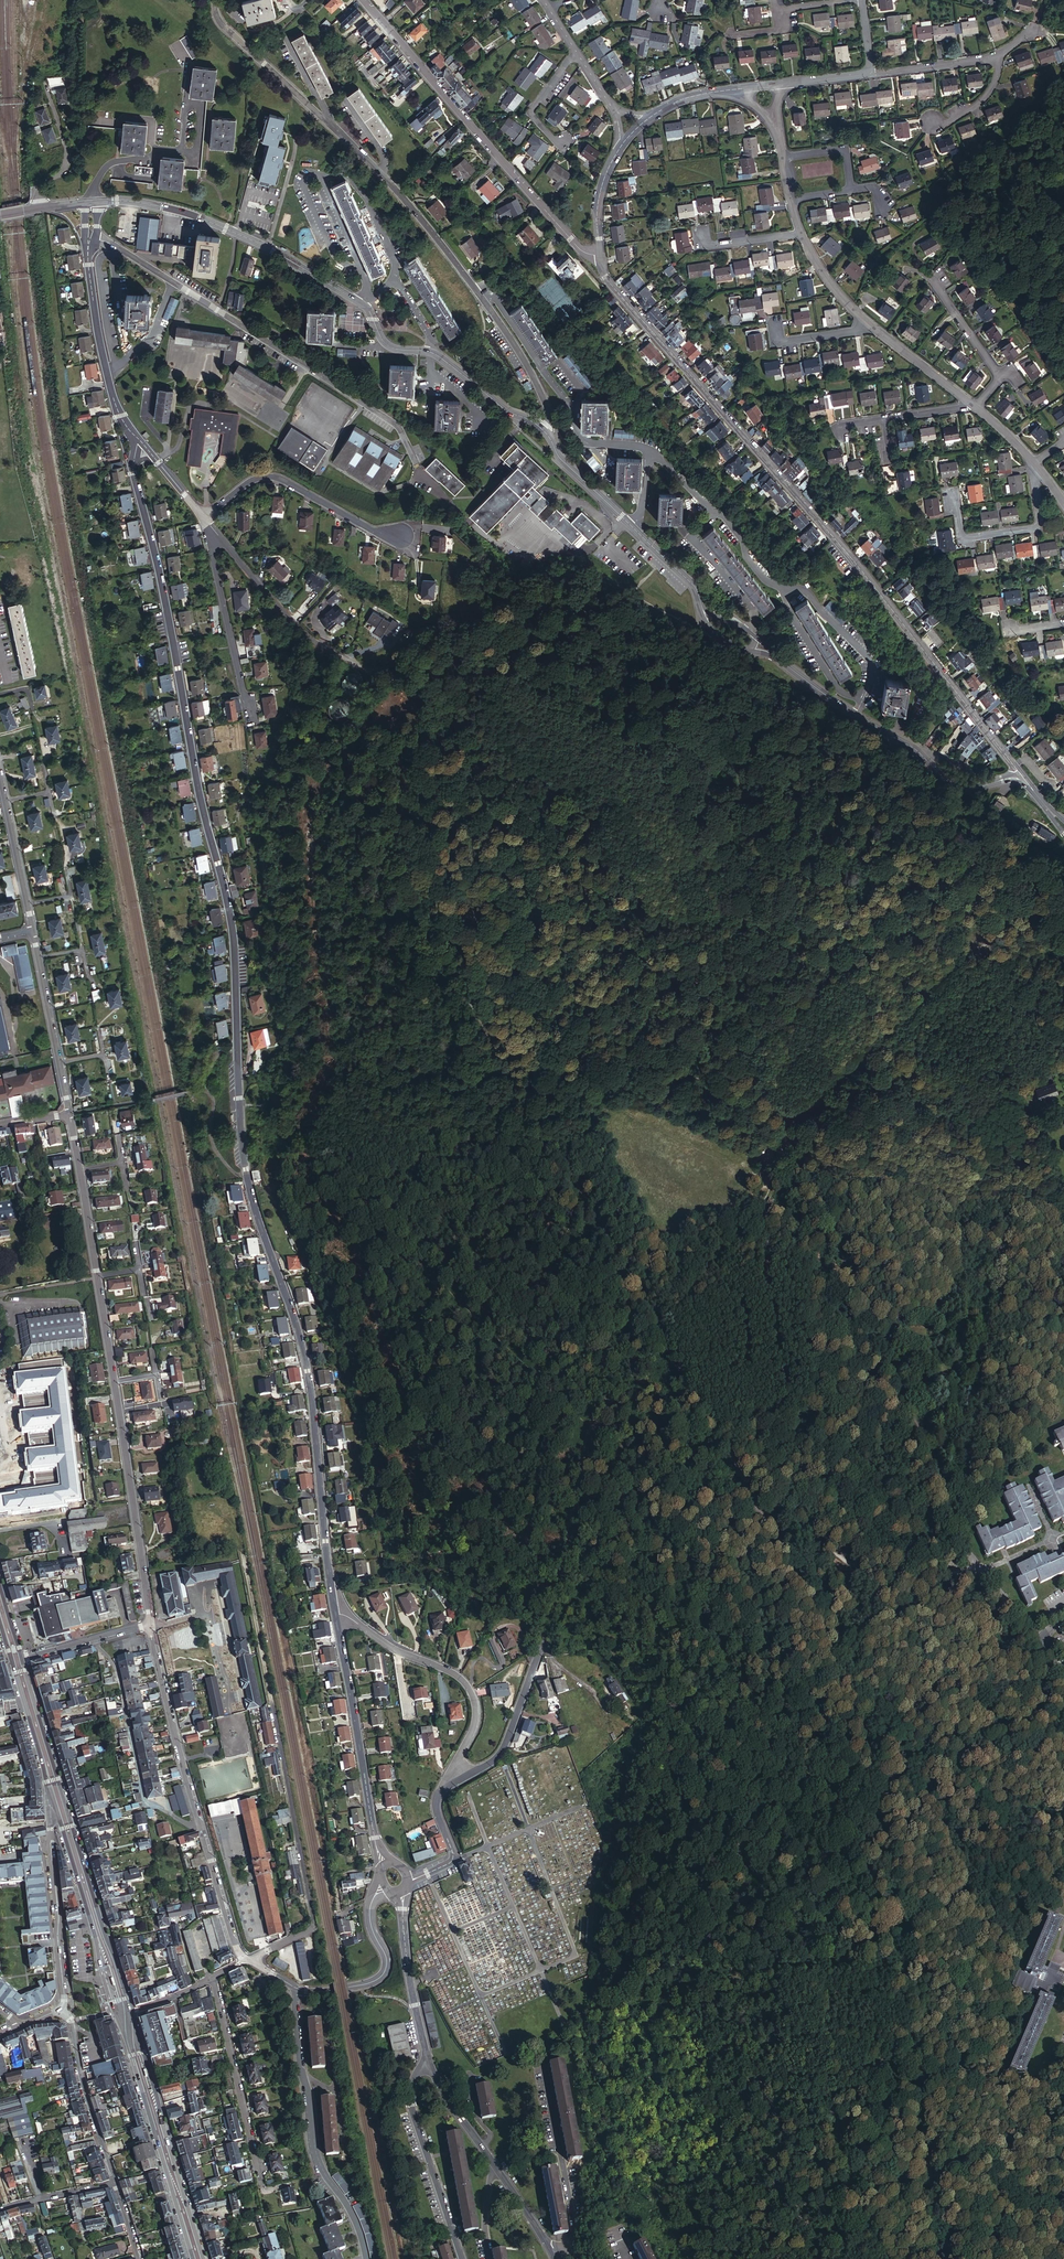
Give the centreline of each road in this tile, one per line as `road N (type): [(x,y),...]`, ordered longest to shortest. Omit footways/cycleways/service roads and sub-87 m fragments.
road 1 (residential): [(334,1613),(305,1357),(246,1177),(231,923),(134,470)]
road 2 (unclassified): [(787,1129),(714,995),(582,808),(387,678),(322,646),(204,520)]
road 3 (tertiary): [(1013,765),(850,556),(609,281),(599,255)]
road 4 (residential): [(542,430),(549,413),(532,375),(456,266),(394,188),(220,29),(214,0)]
road 5 (track): [(538,1111),(308,727),(308,688),(322,646)]
road 6 (residential): [(150,1624),(70,1114)]
road 7 (residential): [(247,1960),(312,1929),(241,1551),(184,1563)]
road 8 (tertiary): [(101,201),(181,211),(267,248),(365,306),(392,348),(435,354),(542,430)]
road 9 (residential): [(94,237),(395,424),(419,480),(441,499)]
road 10 (track): [(961,1536),(787,1129)]
road 11 (residential): [(440,1791),(496,1760),(508,1741),(543,1642),(586,1437),(593,1426),(610,1427)]
road 12 (track): [(870,1695),(917,2079)]
road 13 (track): [(794,1209),(841,1557)]
road 14 (tertiary): [(779,660),(958,788),(1025,780)]
road 15 (unclassified): [(296,1988),(317,2159),(350,2212),(366,2258)]
road 16 (track): [(764,1509),(626,1268)]
road 17 (residential): [(440,1791),(473,1729),(470,1692),(456,1676),(334,1613)]
road 18 (secondary): [(203,2258),(131,2011)]
road 19 (residential): [(384,1864),(334,1613)]
road 20 (secondary): [(116,2014),(193,2258)]
road 21 (residential): [(93,1640),(112,1661),(147,1806),(200,1822)]
road 22 (tertiary): [(542,430),(559,457),(696,590)]
road 23 (residential): [(399,535),(373,530),(273,478),(243,487),(204,520)]
road 24 (secondary): [(131,2011),(64,1800)]
road 25 (residential): [(549,2248),(429,2064)]
road 26 (secondary): [(53,1804),(116,2014)]
road 27 (track): [(870,1695),(1031,1841)]
road 28 (residential): [(261,2187),(213,1977)]
road 29 (track): [(764,1509),(870,1695)]
road 30 (unclassified): [(429,2064),(411,2090),(414,2114),(462,2258)]
road 31 (unclassified): [(200,1822),(150,1624)]
road 32 (residential): [(53,1804),(60,2008)]
road 33 (residential): [(204,520),(246,710)]
road 34 (tertiary): [(599,255),(580,249),(465,120)]
road 35 (residential): [(70,1114),(33,929)]
road 36 (unknown): [(610,1427),(677,1501),(764,1509)]
road 37 (track): [(431,926),(454,914),(494,915),(528,939),(573,1003)]
road 38 (residential): [(545,2068),(575,2230),(564,2247)]
road 39 (residential): [(137,438),(113,400),(89,264)]
road 40 (residential): [(1034,465),(1039,528),(959,538),(953,500)]
road 41 (residential): [(60,2008),(114,2182)]
road 42 (track): [(917,2079),(941,2258)]
road 43 (track): [(626,1268),(538,1111)]
road 44 (residential): [(429,2064),(407,1968),(401,1892)]
road 45 (tertiary): [(362,0),(465,120)]
road 46 (residential): [(33,929),(0,775)]
road 47 (secondary): [(11,1662),(53,1804)]
road 48 (unclassified): [(247,1960),(235,1946),(200,1822)]
road 49 (secondary): [(64,1800),(22,1659)]
road 50 (residential): [(44,80),(66,157),(43,184),(39,207)]
road 51 (residential): [(348,1986),(384,1973),(387,1959),(369,1917),(384,1886)]
road 52 (unclassified): [(1044,1637),(980,1571),(961,1536)]
road 53 (unclassified): [(871,73),(1000,53)]
road 54 (residential): [(968,402),(867,322)]
road 55 (residential): [(407,1881),(453,1858),(435,1808),(440,1791)]
road 56 (residential): [(576,51),(530,111),(563,140)]

